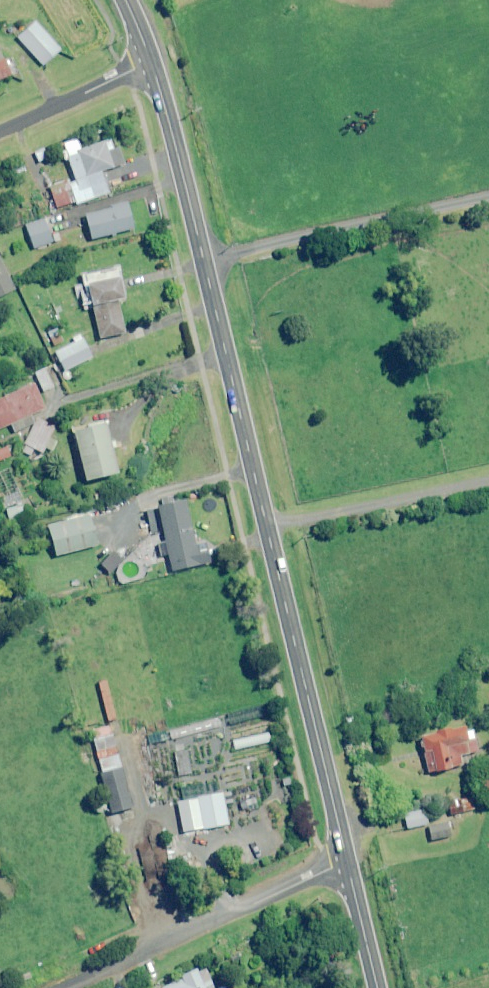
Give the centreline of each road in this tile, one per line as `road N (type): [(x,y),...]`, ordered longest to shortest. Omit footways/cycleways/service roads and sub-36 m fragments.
road 1 (primary): [(151,60),(348,862)]
road 2 (residential): [(65,987),(348,862)]
road 3 (residential): [(0,129),(151,60)]
road 4 (primary): [(348,862),(378,987)]

